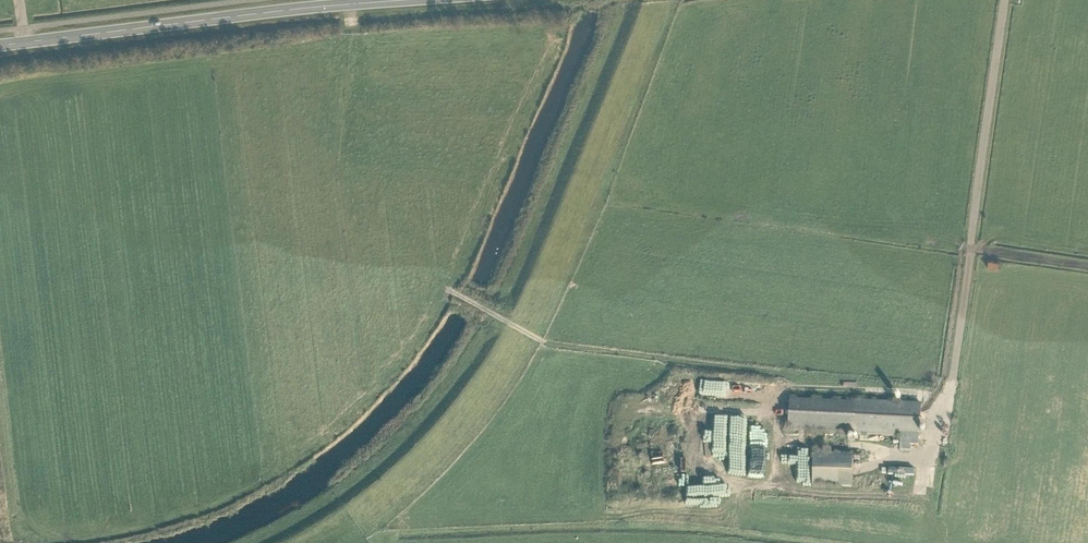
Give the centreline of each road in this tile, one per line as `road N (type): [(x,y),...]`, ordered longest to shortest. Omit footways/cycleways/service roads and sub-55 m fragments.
road 1 (secondary): [(0,44),(381,0)]
road 2 (track): [(449,292),(550,347),(761,373)]

